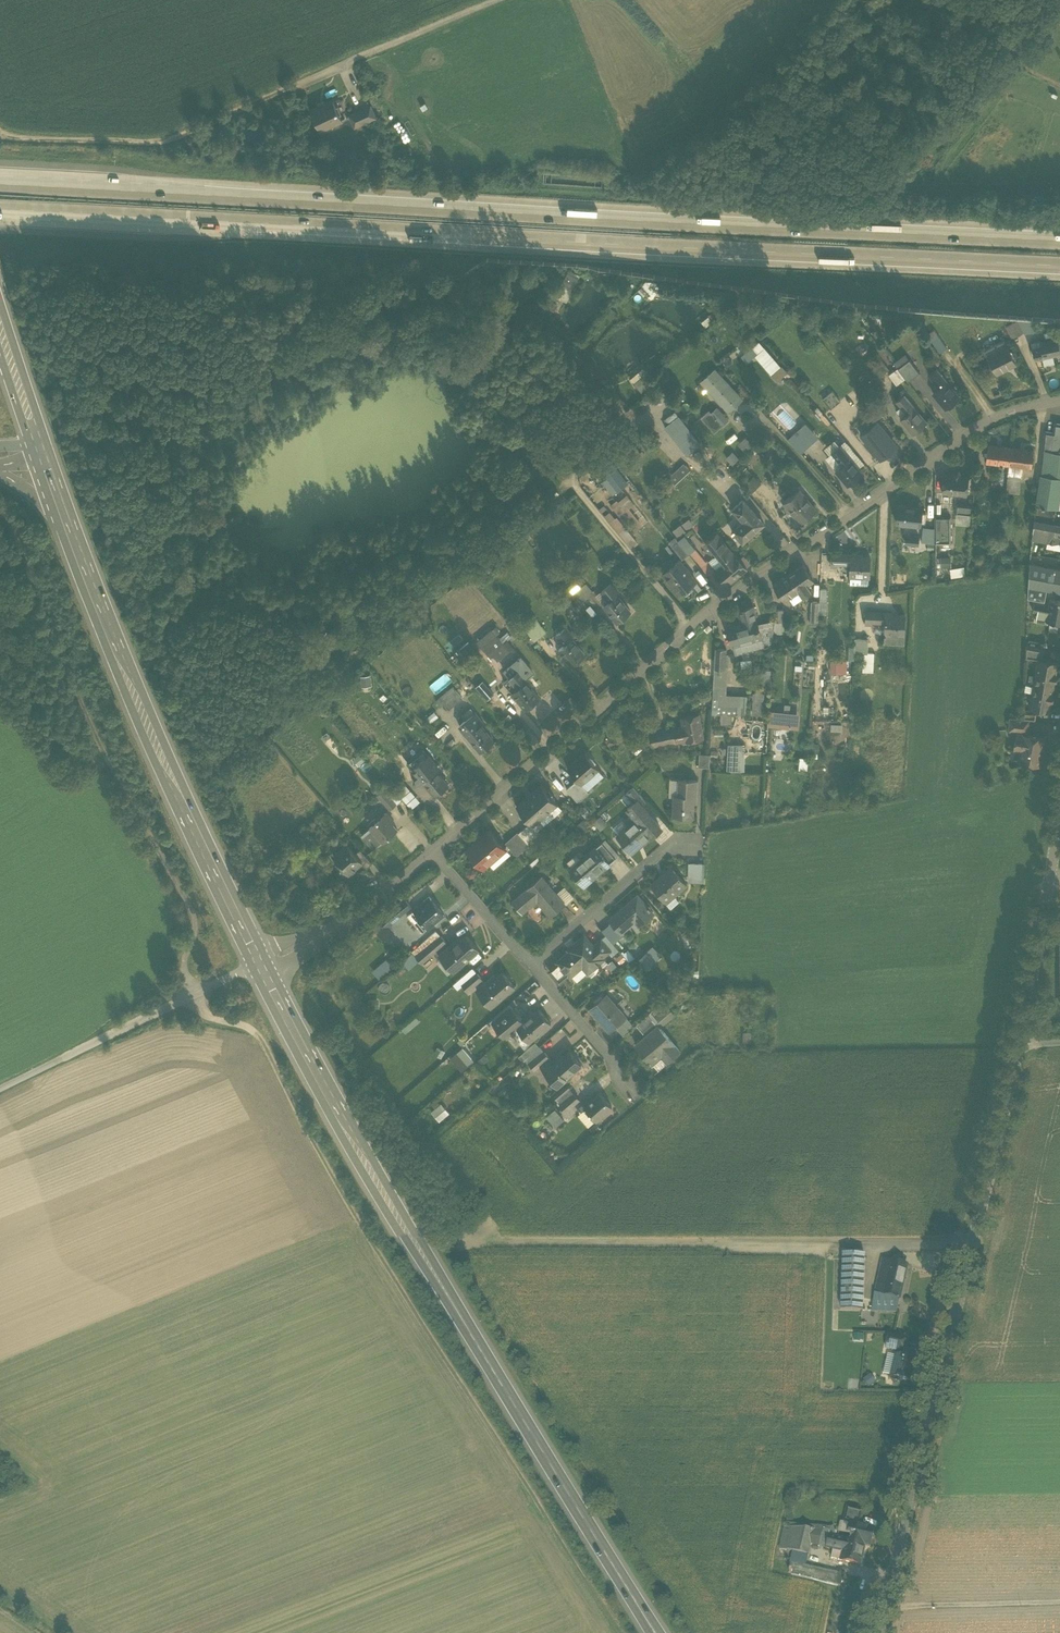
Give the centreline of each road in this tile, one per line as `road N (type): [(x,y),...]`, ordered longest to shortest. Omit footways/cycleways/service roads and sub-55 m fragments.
road 1 (motorway): [(1059,244),(0,184)]
road 2 (motorway): [(0,210),(1059,270)]
road 3 (secondary): [(656,1632),(377,1174),(260,958)]
road 4 (residential): [(1059,402),(987,424),(688,626),(434,852)]
road 5 (tertiary): [(880,1632),(1019,1046)]
road 6 (track): [(0,510),(14,523),(56,654),(109,771),(194,922),(184,960),(190,992)]
road 7 (unclassified): [(497,0),(161,144),(0,135)]
road 8 (secondary): [(260,958),(138,699),(73,537)]
road 9 (unclassified): [(260,958),(0,1089)]
road 10 (track): [(688,626),(569,478),(642,414)]
road 11 (tertiary): [(1019,1046),(1059,810)]
road 12 (residential): [(434,852),(352,918),(260,958)]
road 13 (residential): [(532,965),(665,848),(689,844)]
road 14 (track): [(887,1603),(1059,1599)]
road 15 (track): [(569,478),(515,433),(496,386),(462,352)]
road 16 (residential): [(532,965),(638,1091)]
road 17 (residential): [(434,852),(532,965)]

